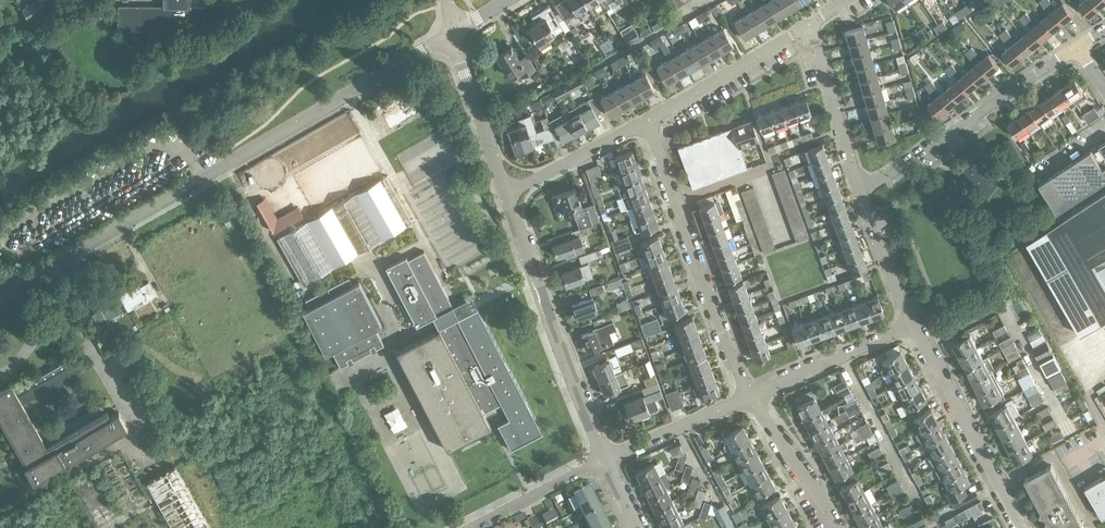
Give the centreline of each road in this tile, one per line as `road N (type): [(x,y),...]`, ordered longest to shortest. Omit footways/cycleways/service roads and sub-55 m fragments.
road 1 (unclassified): [(0,292),(450,32)]
road 2 (residential): [(751,397),(710,310),(649,131)]
road 3 (tertiary): [(606,462),(506,195)]
road 4 (residential): [(861,188),(1085,53)]
road 5 (residential): [(1072,423),(1005,306),(927,341)]
road 6 (residential): [(1020,527),(927,341)]
road 7 (residential): [(649,131),(812,28)]
road 8 (residential): [(751,397),(915,328)]
road 9 (tertiary): [(506,195),(450,32)]
road 10 (residential): [(861,188),(812,28)]
road 11 (residential): [(606,462),(751,397)]
road 12 (residential): [(506,195),(649,131)]
road 13 (residential): [(830,527),(751,397)]
road 14 (residential): [(915,328),(861,188)]
road 15 (residential): [(471,527),(606,462)]

